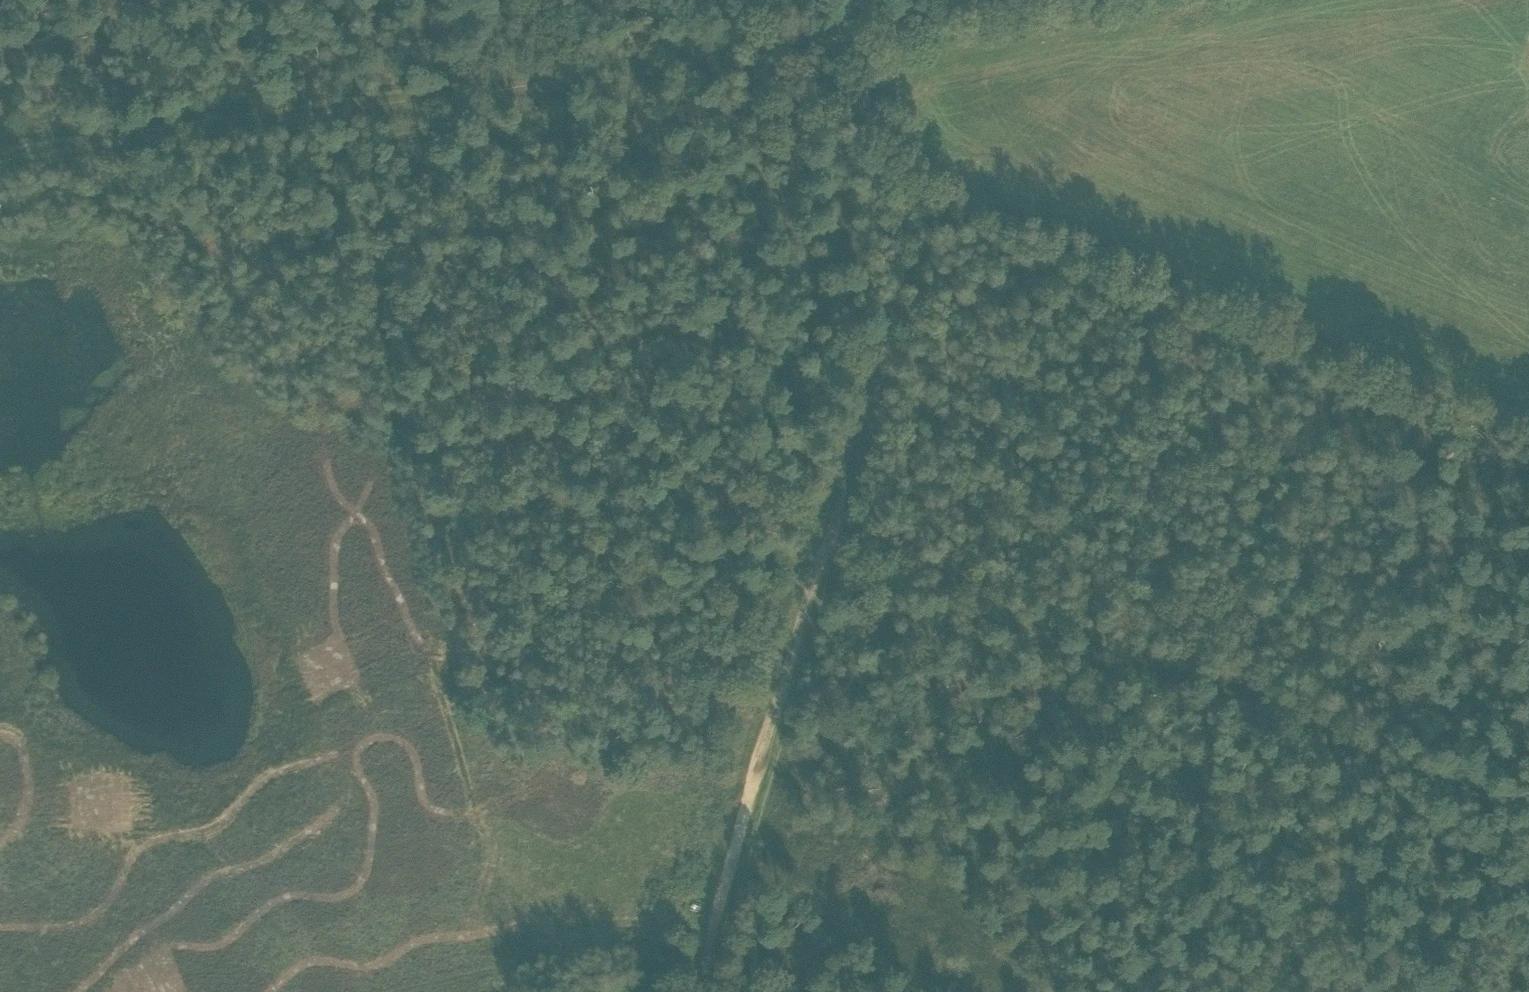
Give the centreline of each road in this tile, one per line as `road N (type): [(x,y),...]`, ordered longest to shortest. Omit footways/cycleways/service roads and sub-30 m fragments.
road 1 (track): [(850,29),(626,72),(0,161)]
road 2 (track): [(850,29),(903,258),(898,308),(831,526)]
road 3 (track): [(818,563),(696,991)]
road 4 (track): [(1008,0),(850,29)]

